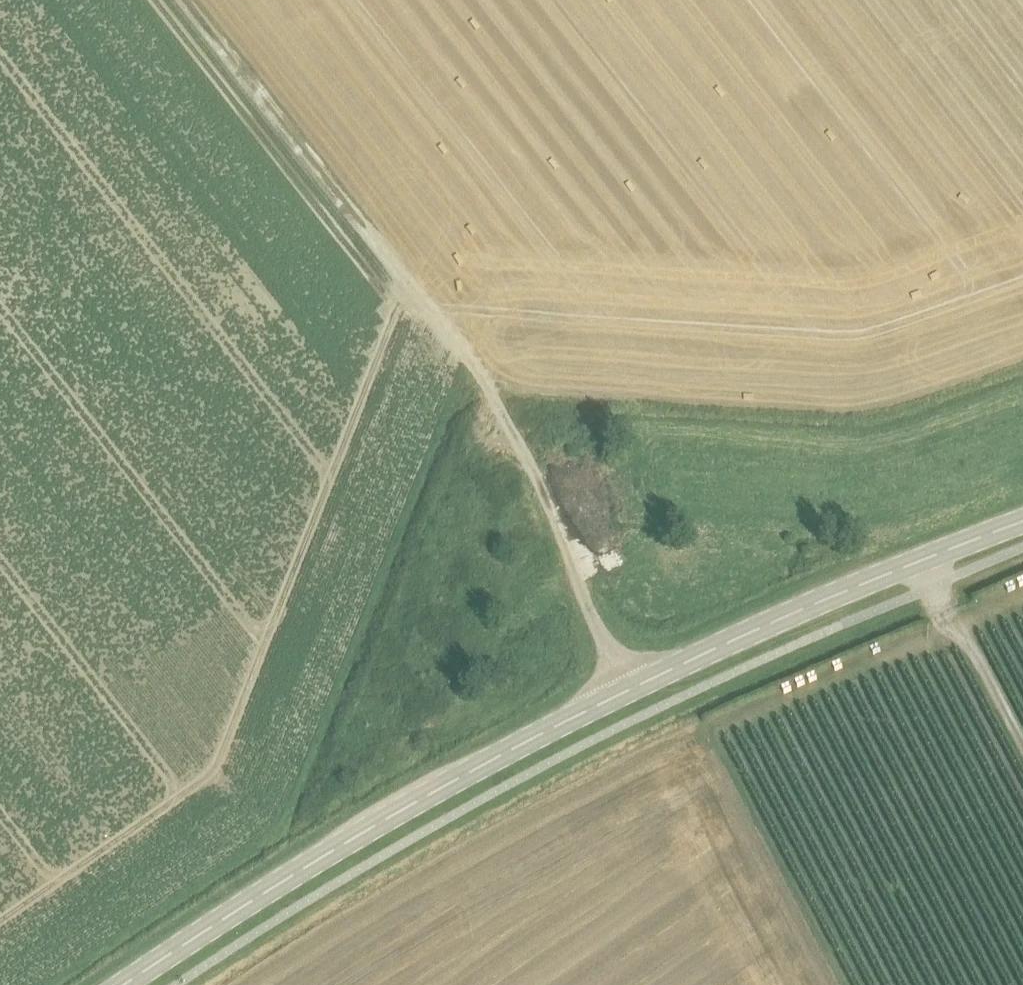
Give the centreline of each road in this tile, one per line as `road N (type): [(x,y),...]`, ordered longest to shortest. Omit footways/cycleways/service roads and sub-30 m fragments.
road 1 (tertiary): [(127,984),(442,786),(623,692),(774,620),(1022,522)]
road 2 (track): [(623,692),(500,406),(189,0)]

